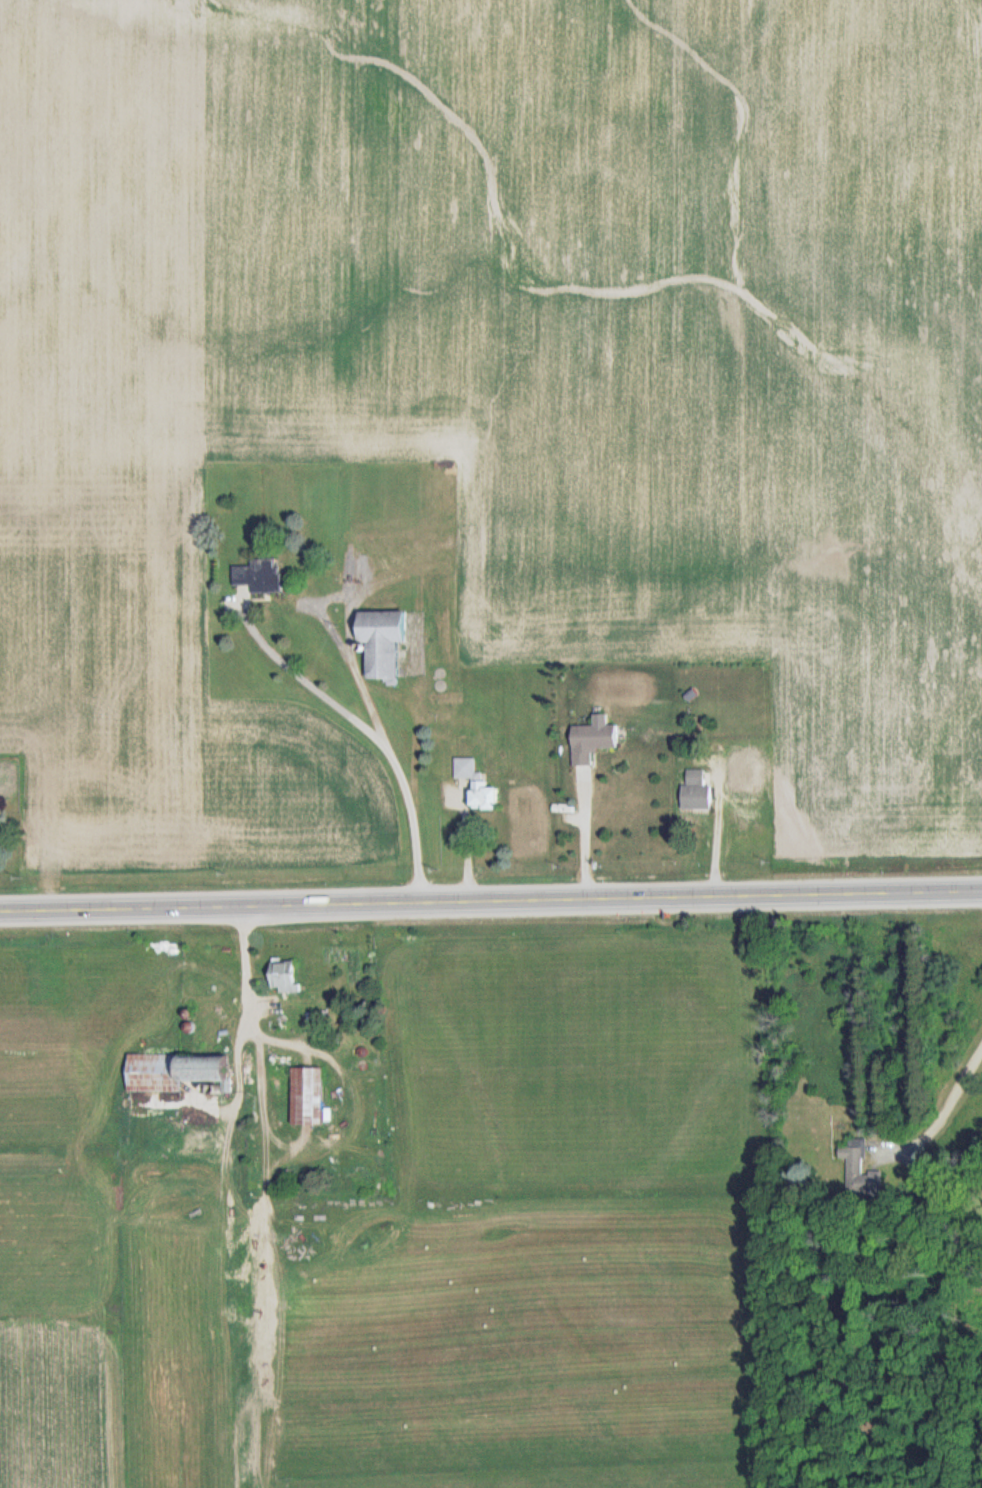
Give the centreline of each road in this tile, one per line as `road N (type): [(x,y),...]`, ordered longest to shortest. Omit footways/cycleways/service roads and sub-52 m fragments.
road 1 (secondary): [(0,912),(981,891)]

